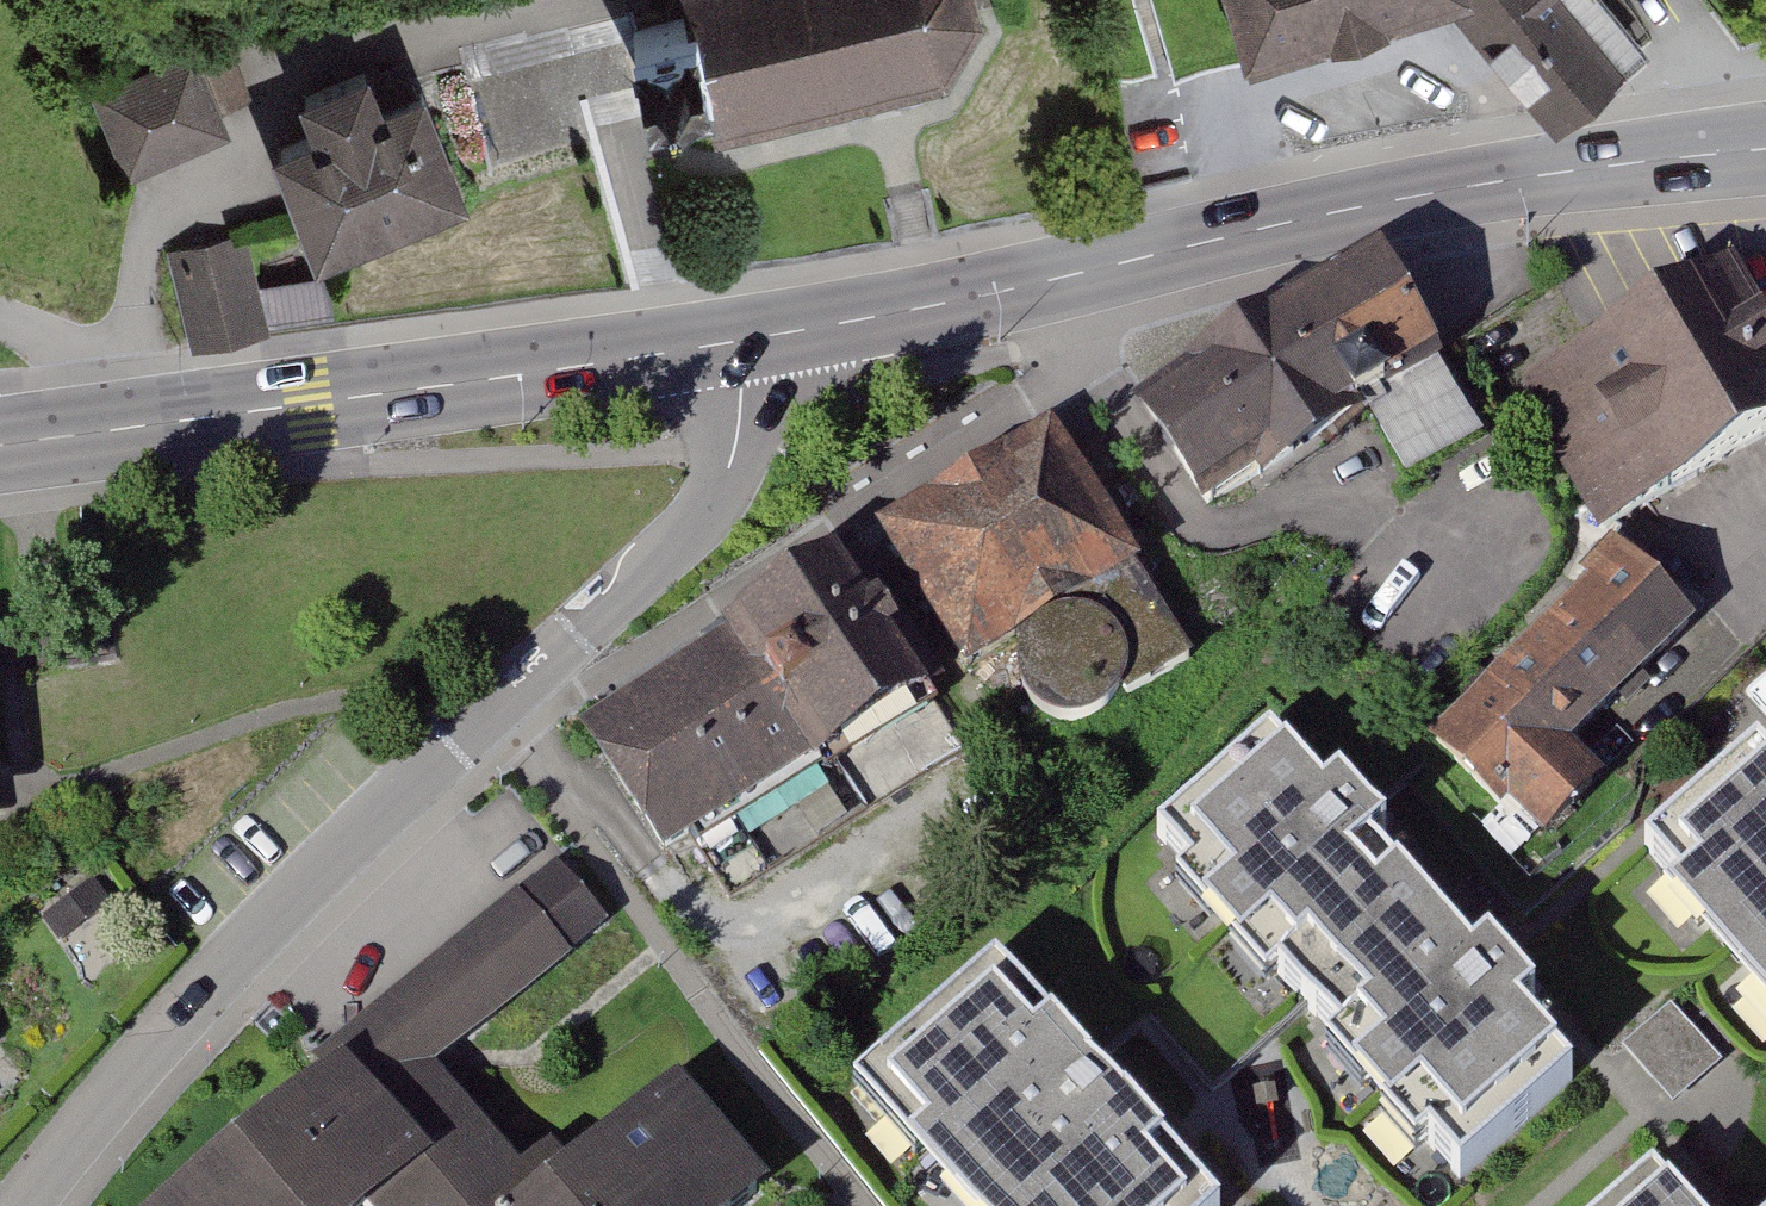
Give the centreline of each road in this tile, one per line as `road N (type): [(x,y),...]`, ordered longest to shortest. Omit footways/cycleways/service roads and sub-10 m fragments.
road 1 (secondary): [(1765,149),(1480,184),(736,343)]
road 2 (residential): [(26,1205),(175,1020),(497,705)]
road 3 (residential): [(866,1205),(705,1003),(497,705)]
road 4 (secondary): [(736,343),(121,430)]
road 5 (residential): [(497,705),(706,517),(725,485),(738,428),(736,343)]
road 6 (residential): [(0,315),(112,374),(121,430)]
road 7 (secondary): [(121,430),(0,446)]

